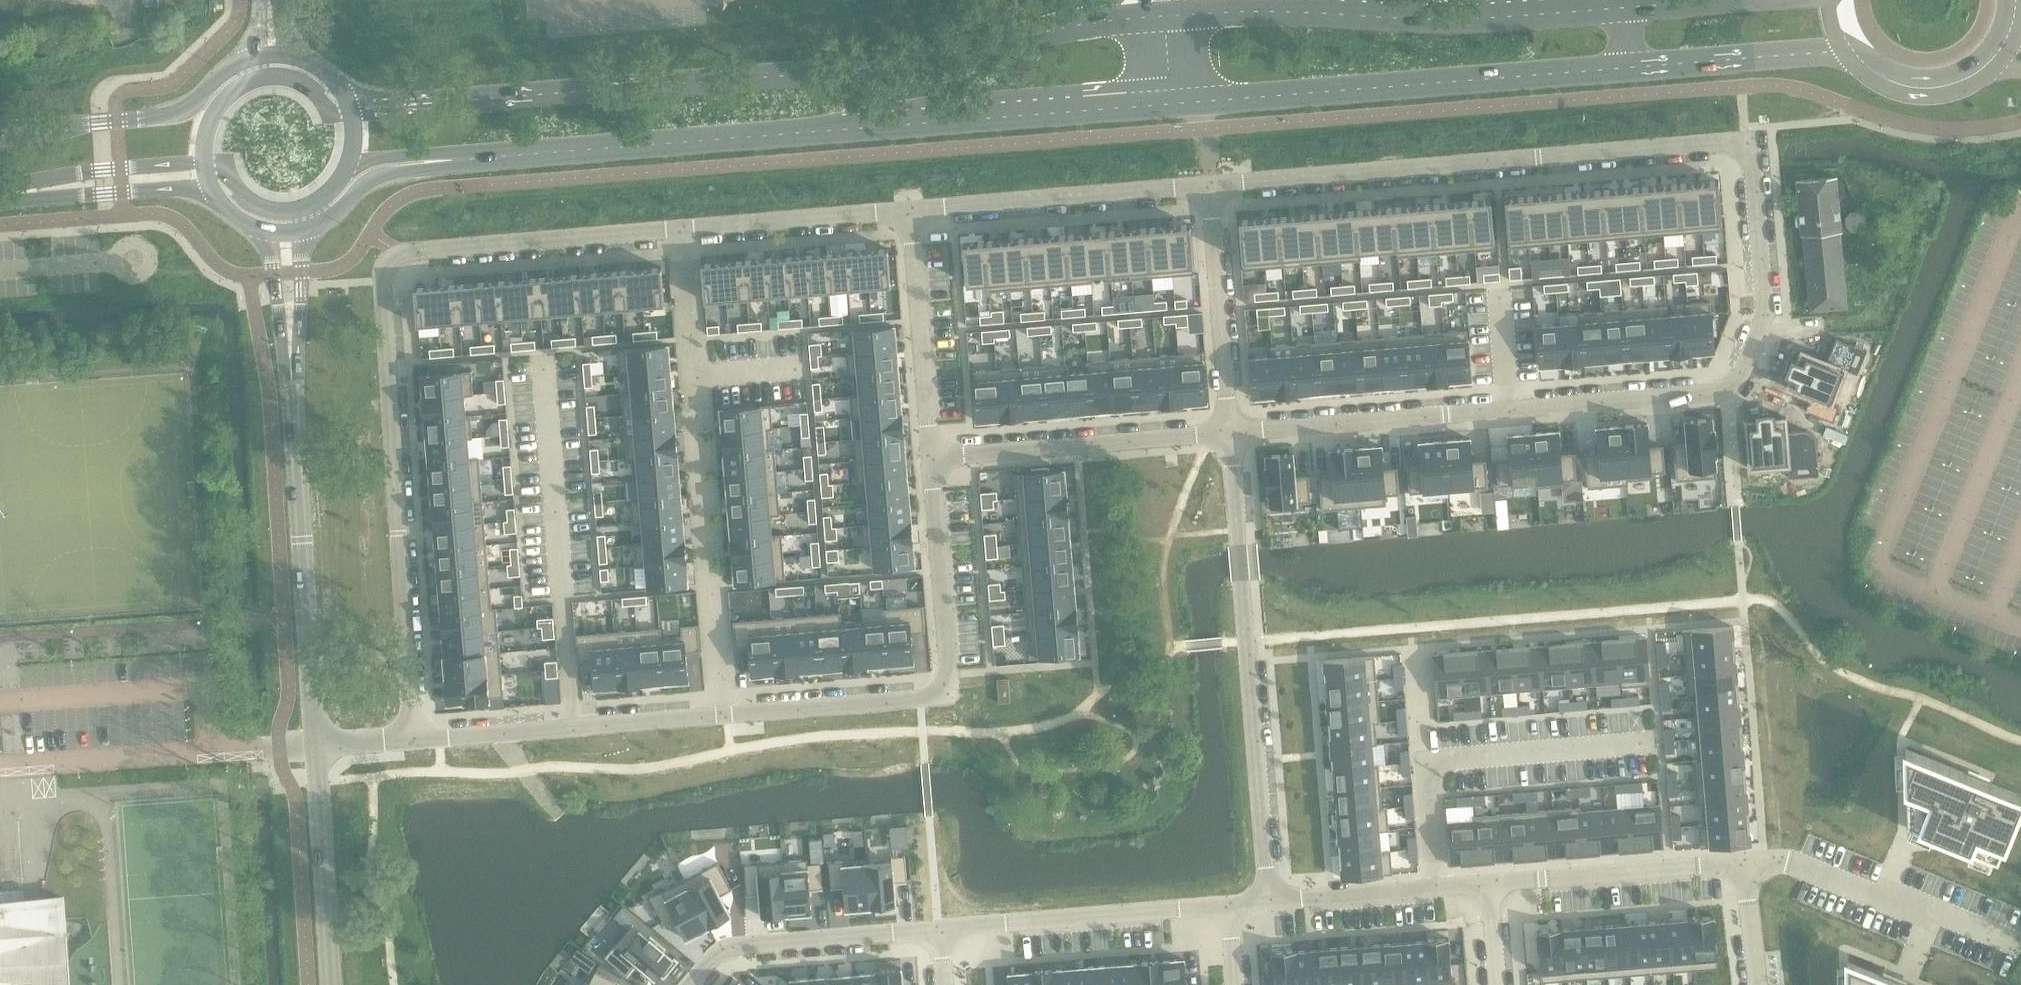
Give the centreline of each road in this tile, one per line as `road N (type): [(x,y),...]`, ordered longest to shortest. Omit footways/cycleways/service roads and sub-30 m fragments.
road 1 (residential): [(410,739),(383,275),(400,254),(682,229)]
road 2 (residential): [(410,739),(942,695),(948,674),(930,457)]
road 3 (residential): [(1231,432),(1738,387),(1766,308),(1750,143)]
road 4 (secondary): [(458,161),(1170,105)]
road 5 (secondary): [(1140,19),(860,70),(444,104)]
road 6 (secondary): [(1170,105),(1857,59)]
road 7 (secondary): [(1768,0),(1443,21),(1183,16)]
road 8 (residential): [(1209,187),(1750,143)]
road 9 (residential): [(1231,432),(1268,900)]
road 10 (unclassified): [(316,747),(291,374)]
road 11 (residential): [(930,457),(1231,432)]
road 12 (residential): [(911,211),(1209,187)]
road 13 (residential): [(1229,904),(938,933)]
road 14 (residential): [(1745,865),(1788,862),(2020,945)]
road 15 (secondary): [(254,58),(177,115),(0,136)]
road 16 (residential): [(938,933),(724,948),(694,984)]
road 17 (residential): [(801,369),(694,377),(682,229)]
road 18 (residential): [(1745,865),(1491,884)]
road 19 (residential): [(930,457),(911,211)]
road 20 (residential): [(1209,187),(1231,432)]
road 21 (unclassified): [(333,984),(316,747)]
road 22 (residential): [(682,229),(911,211)]
road 23 (residential): [(1491,884),(1268,900)]
road 24 (secondary): [(16,194),(188,190),(223,205)]
road 25 (secondary): [(16,194),(76,175),(205,163)]
road 26 (secondary): [(304,231),(333,217),(372,179),(458,161)]
road 27 (unclassified): [(263,232),(291,374)]
road 28 (unclassified): [(291,374),(304,231)]
road 29 (secondary): [(1857,59),(1913,90),(1957,86),(1985,71)]
road 30 (secondary): [(205,163),(225,169),(260,206),(314,206)]
road 31 (residential): [(1761,984),(1745,865)]

